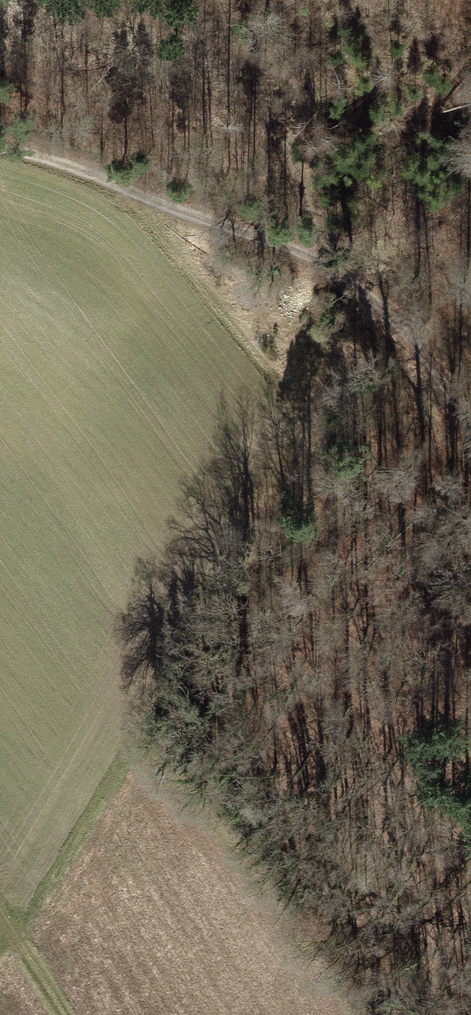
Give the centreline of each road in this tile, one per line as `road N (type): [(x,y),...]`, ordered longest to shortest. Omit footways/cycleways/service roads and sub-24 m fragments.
road 1 (track): [(0,953),(138,749),(146,678),(91,594),(74,537),(94,481),(137,466),(250,480),(322,354),(306,255),(249,74),(208,0)]
road 2 (track): [(470,478),(396,337),(306,255),(0,146)]

